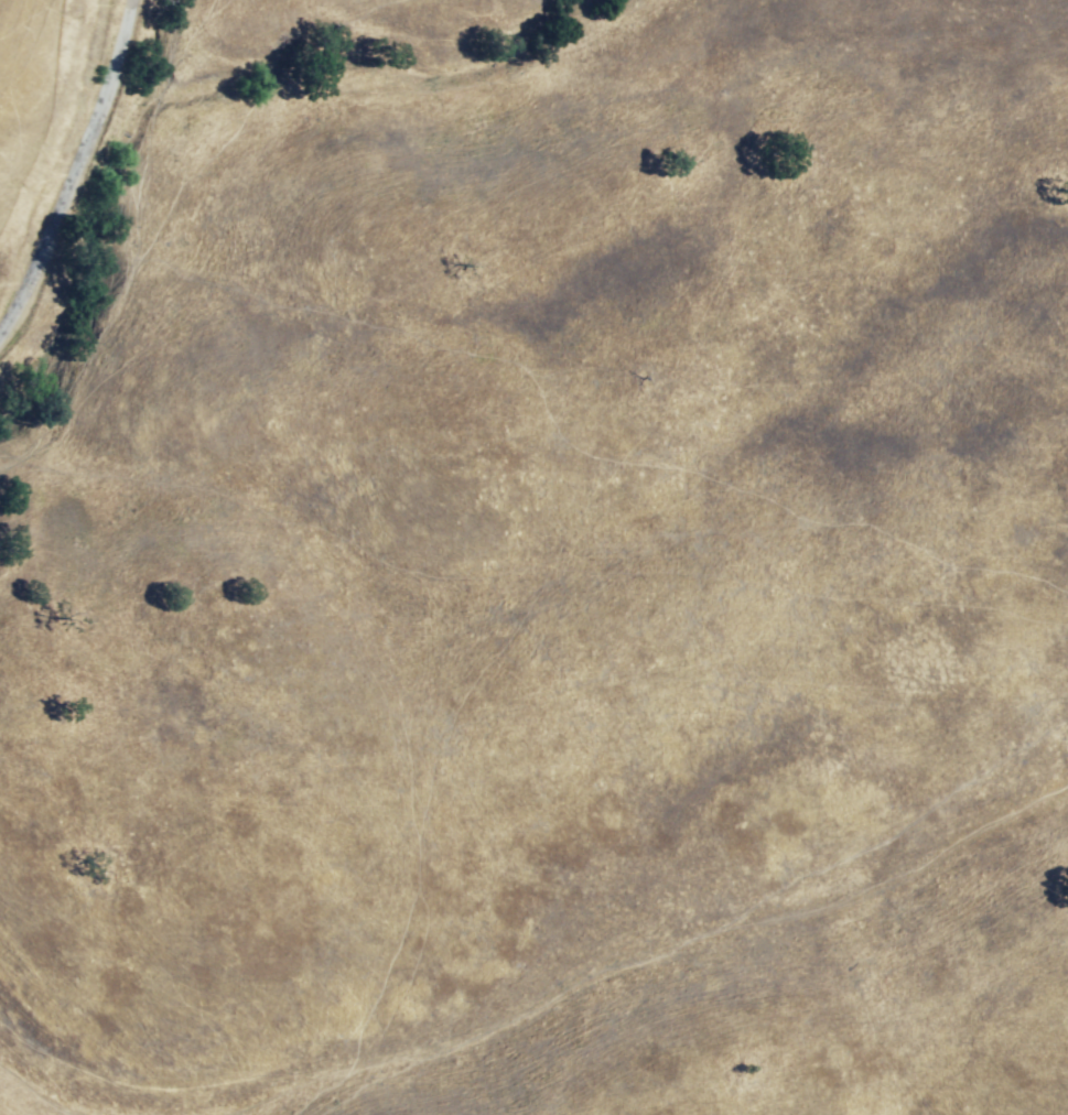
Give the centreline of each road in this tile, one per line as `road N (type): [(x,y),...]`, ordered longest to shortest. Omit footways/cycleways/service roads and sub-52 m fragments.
road 1 (residential): [(0,324),(104,84),(123,0)]

